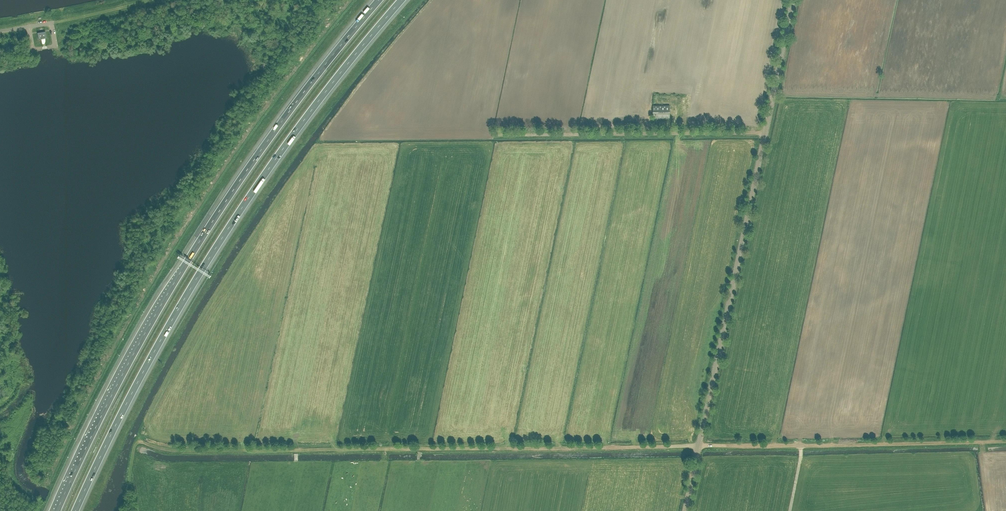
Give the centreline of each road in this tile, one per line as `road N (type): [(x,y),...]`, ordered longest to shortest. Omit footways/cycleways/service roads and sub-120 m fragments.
road 1 (track): [(141,442),(186,451),(1005,442)]
road 2 (motorway): [(76,510),(210,259),(275,159),(403,0)]
road 3 (motorway): [(379,0),(206,232),(57,510)]
road 4 (tertiary): [(685,510),(793,0)]

